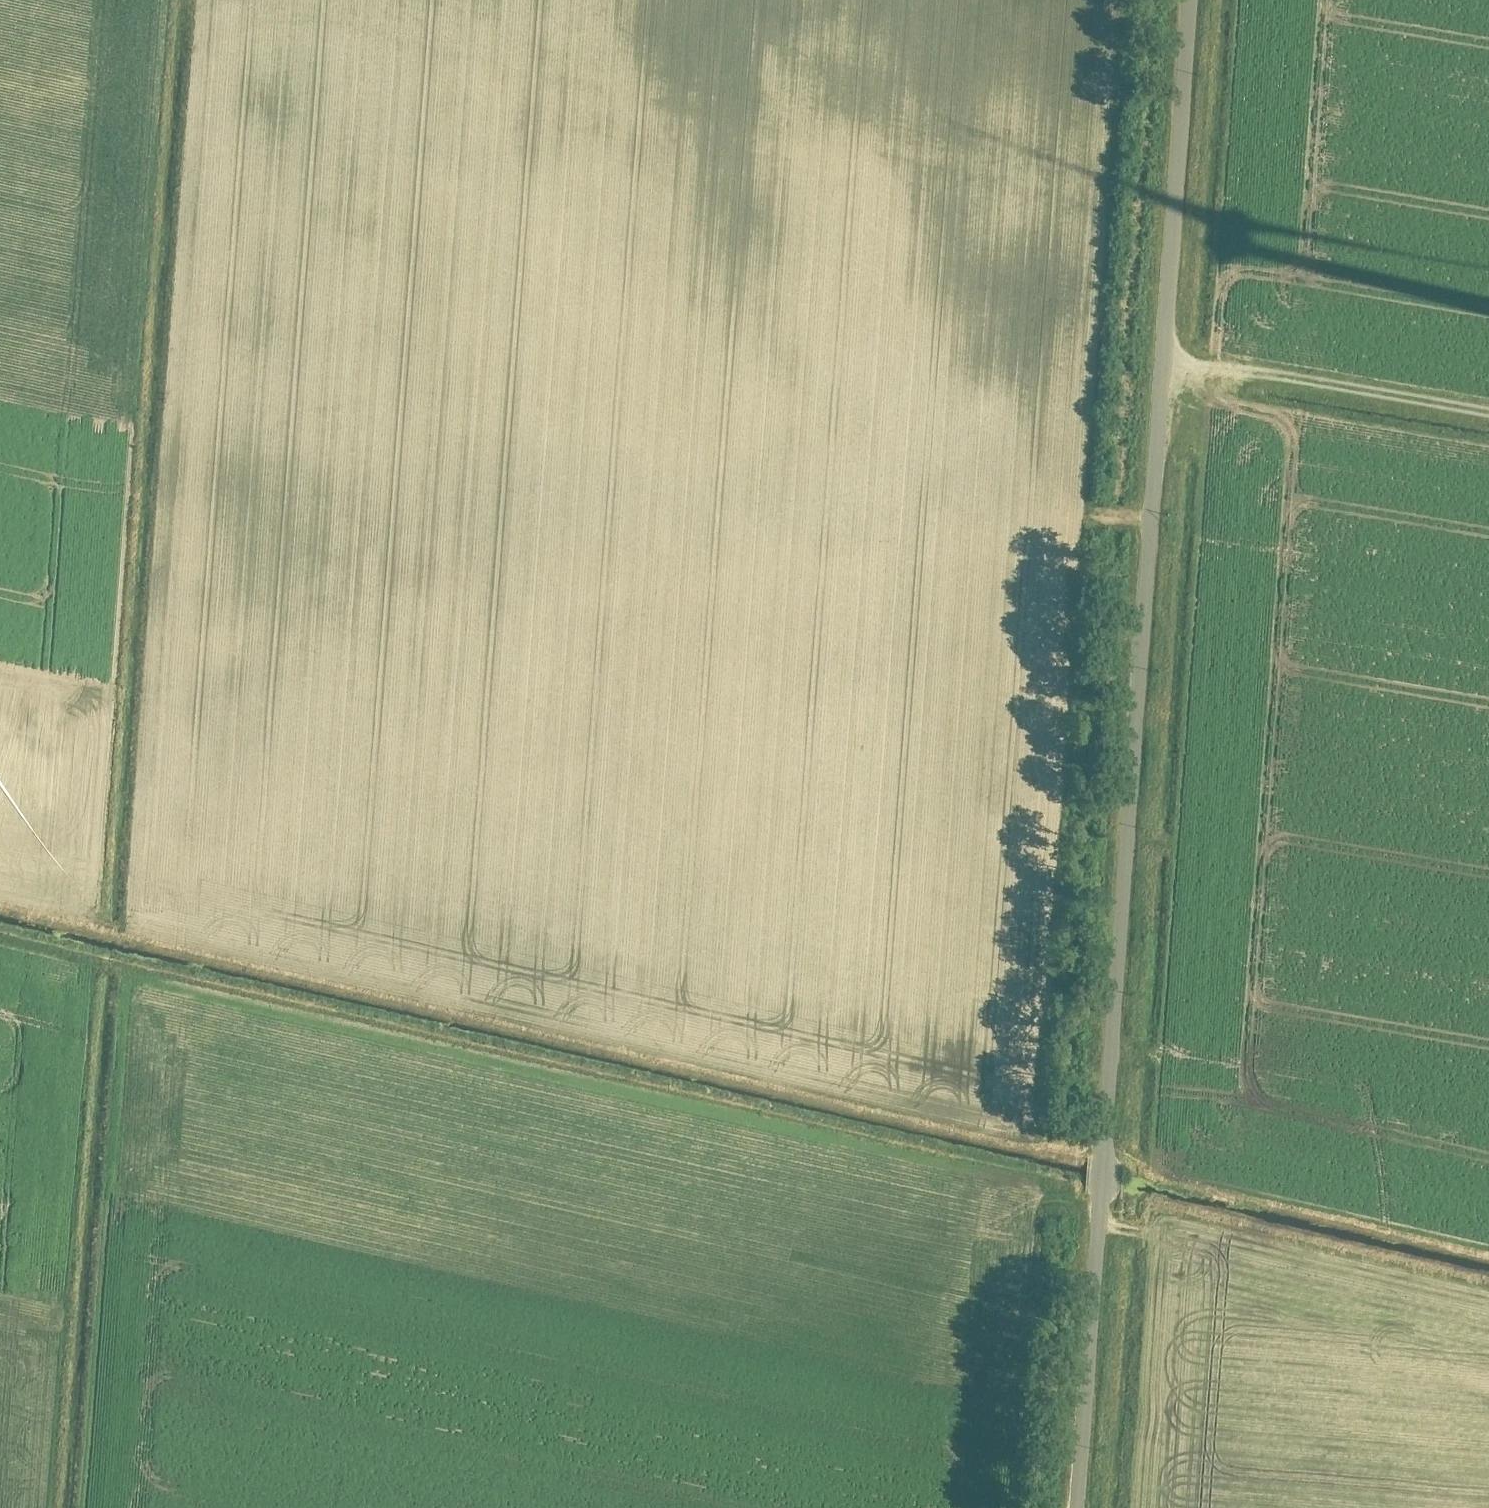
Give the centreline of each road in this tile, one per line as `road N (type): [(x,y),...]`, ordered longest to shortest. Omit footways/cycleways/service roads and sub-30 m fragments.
road 1 (unclassified): [(1193,0),(1079,1507)]

